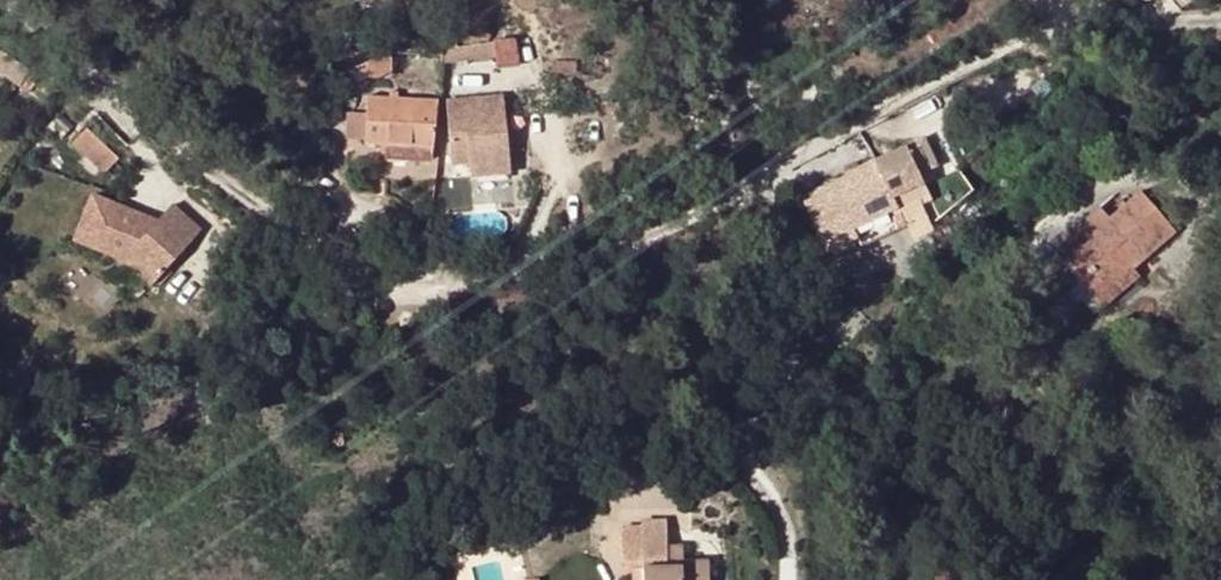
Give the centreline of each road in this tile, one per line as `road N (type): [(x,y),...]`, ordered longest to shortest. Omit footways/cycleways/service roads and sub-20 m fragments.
road 1 (residential): [(0,8),(367,285),(398,299),(437,301),(613,252),(1018,35),(1065,22),(1220,19)]

